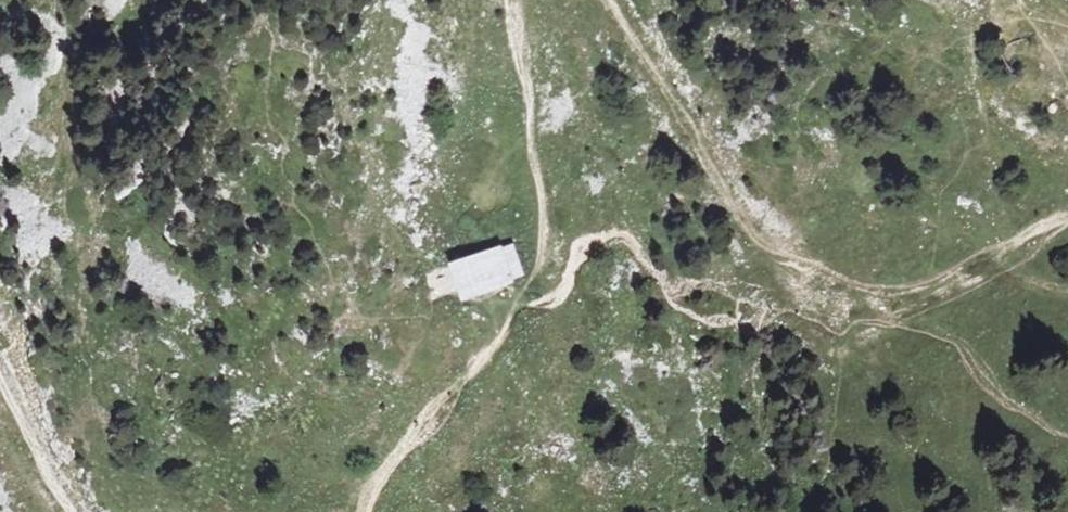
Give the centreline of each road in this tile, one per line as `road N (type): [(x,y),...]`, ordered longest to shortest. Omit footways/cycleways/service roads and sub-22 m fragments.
road 1 (track): [(766,250),(873,288),(902,291),(1067,219)]
road 2 (track): [(513,308),(541,253),(541,215),(510,0)]
road 3 (track): [(607,0),(666,76),(766,250)]
road 4 (track): [(368,511),(384,478),(499,340),(513,308)]
road 5 (track): [(0,373),(76,511)]

